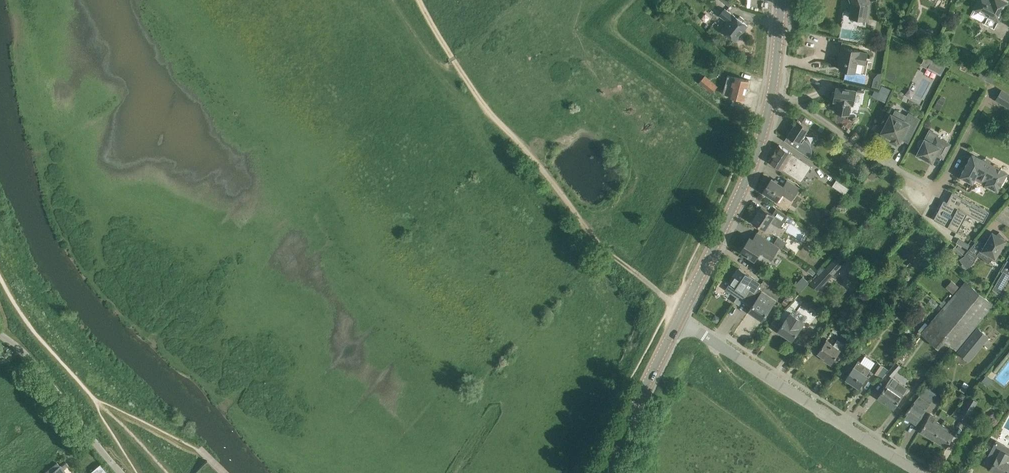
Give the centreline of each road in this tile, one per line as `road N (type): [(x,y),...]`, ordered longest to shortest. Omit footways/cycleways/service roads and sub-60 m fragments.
road 1 (track): [(418,0),(483,106),(590,233),(671,304)]
road 2 (residential): [(921,472),(678,320)]
road 3 (tertiary): [(678,320),(761,144),(772,98)]
road 4 (residential): [(936,191),(866,156),(806,110),(772,98)]
road 5 (unclassified): [(122,472),(0,334)]
road 6 (tertiary): [(602,472),(678,320)]

